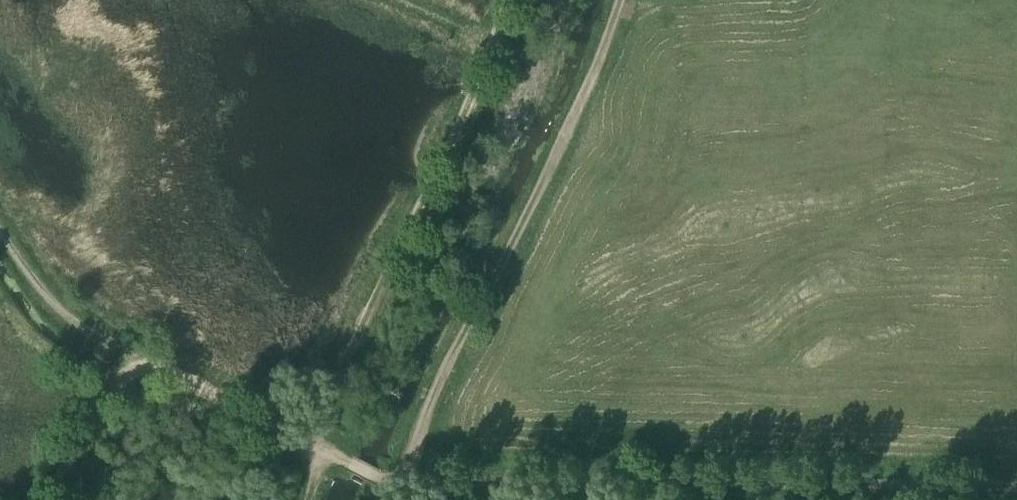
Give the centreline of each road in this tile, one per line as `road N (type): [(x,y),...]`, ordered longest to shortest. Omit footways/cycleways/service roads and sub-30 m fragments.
road 1 (track): [(390,479),(609,0)]
road 2 (track): [(577,480),(1016,484)]
road 3 (track): [(138,366),(390,479)]
road 4 (track): [(0,232),(62,313),(138,366)]
road 5 (track): [(390,479),(577,480)]
road 6 (track): [(36,499),(138,366)]

